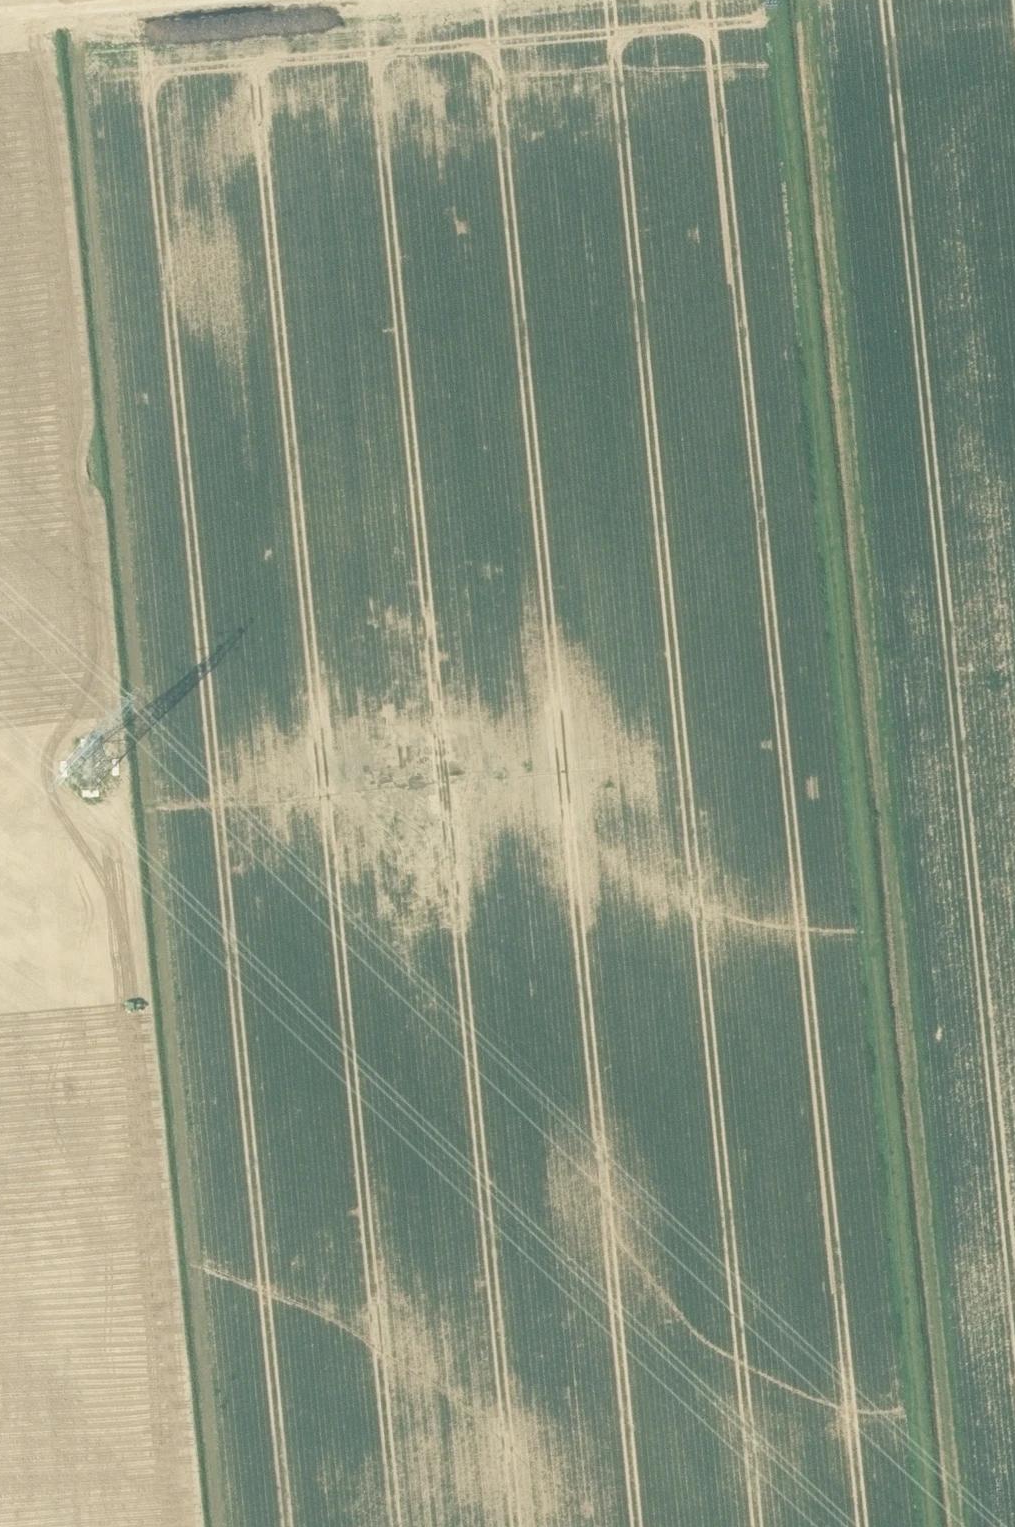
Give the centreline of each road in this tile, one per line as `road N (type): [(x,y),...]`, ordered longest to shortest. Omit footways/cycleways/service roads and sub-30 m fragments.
road 1 (track): [(0,20),(223,0)]

